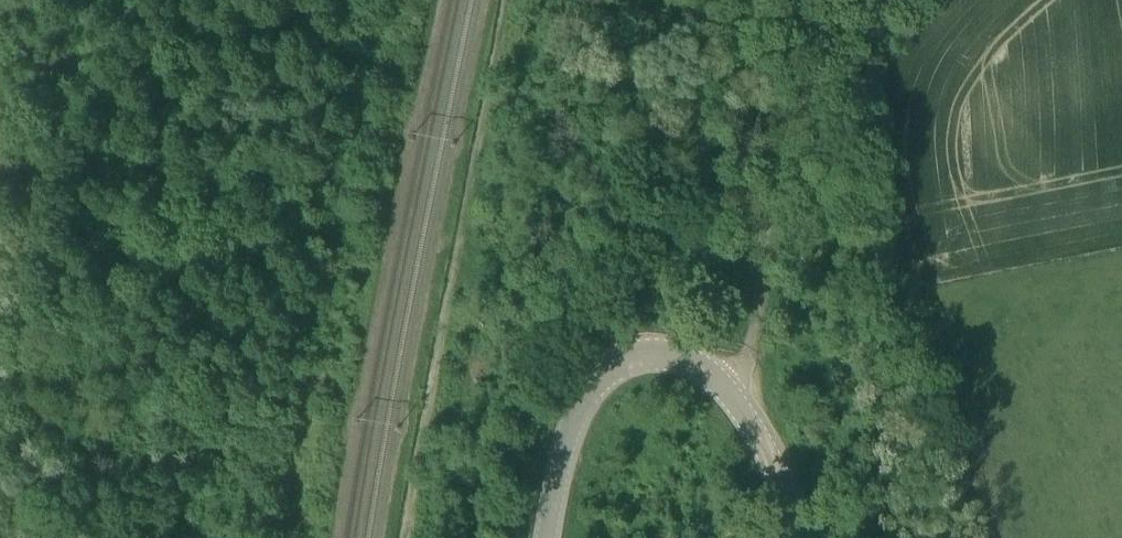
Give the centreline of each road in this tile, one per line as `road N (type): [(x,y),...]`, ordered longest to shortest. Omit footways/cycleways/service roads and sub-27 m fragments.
road 1 (track): [(502,0),(403,537)]
road 2 (secondary): [(546,537),(575,407),(595,378),(652,350),(684,356),(725,385),(772,466),(790,537)]

